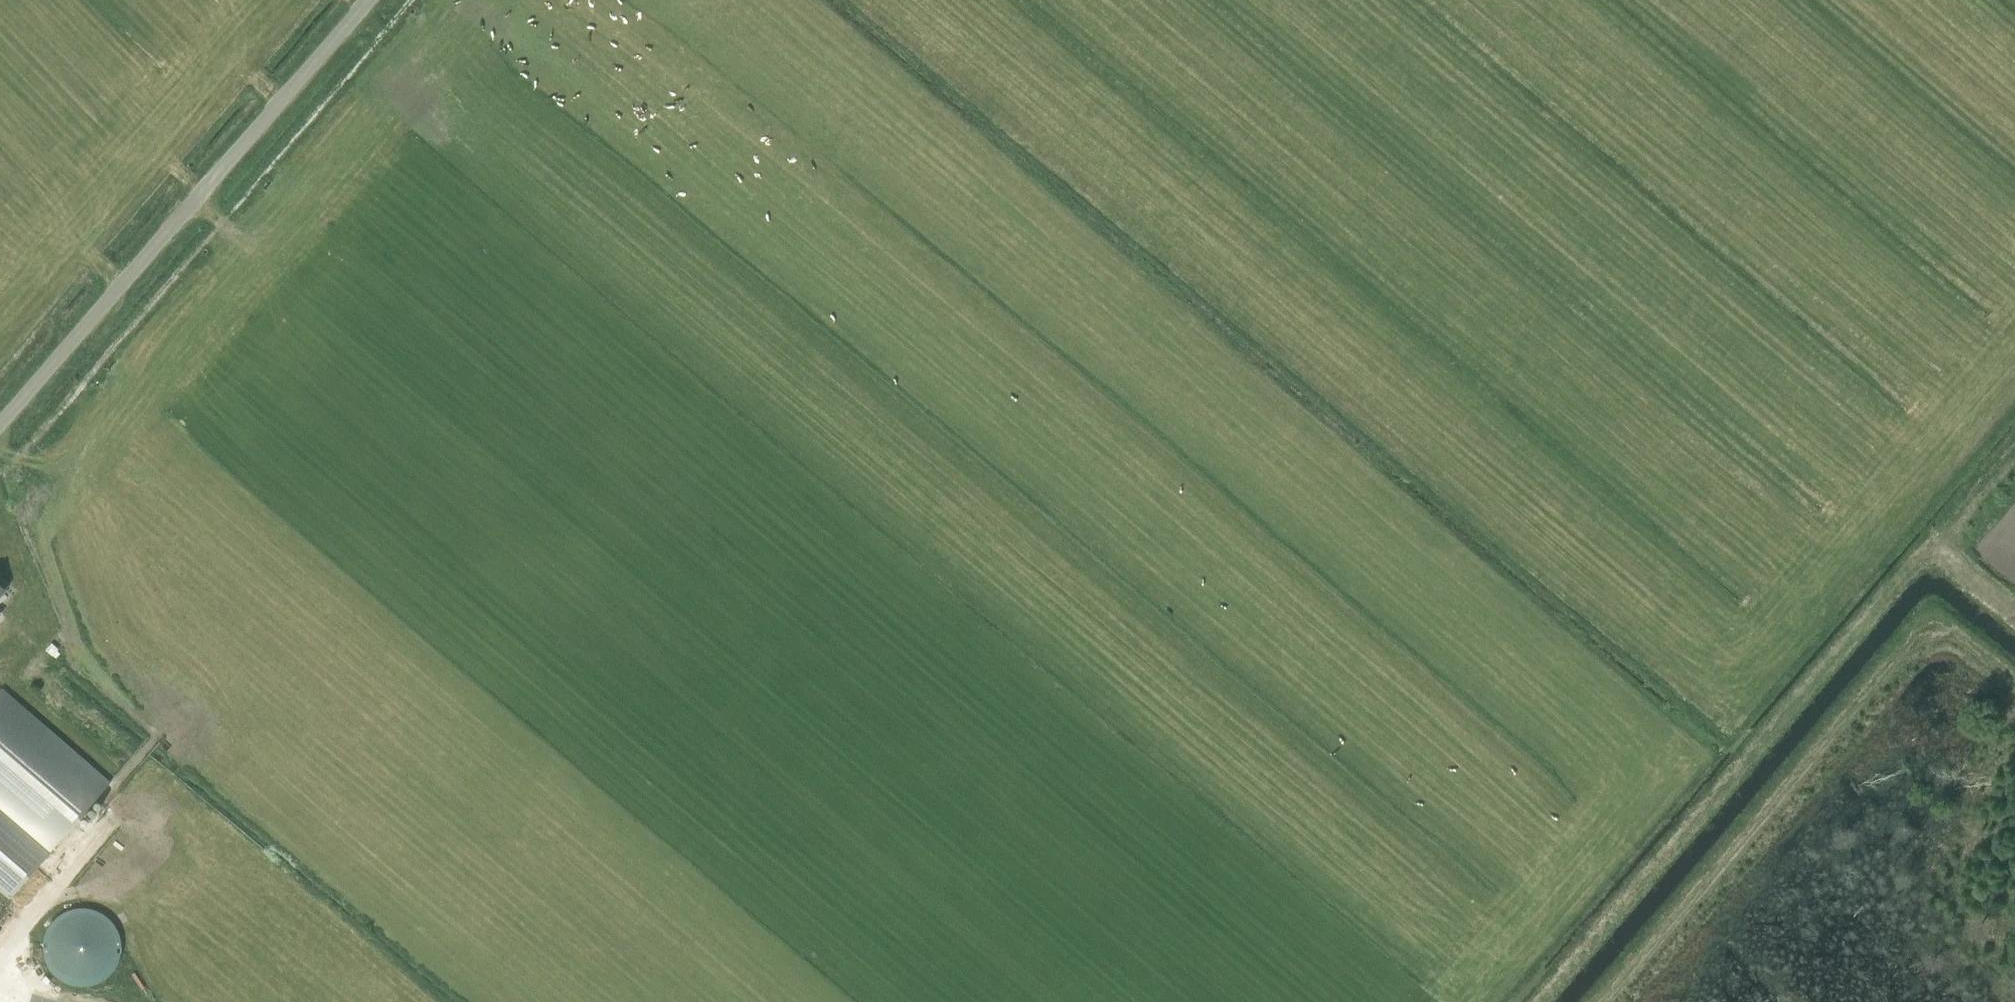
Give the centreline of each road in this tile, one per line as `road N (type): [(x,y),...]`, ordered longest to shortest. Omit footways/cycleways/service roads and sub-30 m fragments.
road 1 (track): [(2014,684),(1968,646),(1939,637),(1910,645),(1603,1001)]
road 2 (unclassified): [(0,425),(367,0)]

